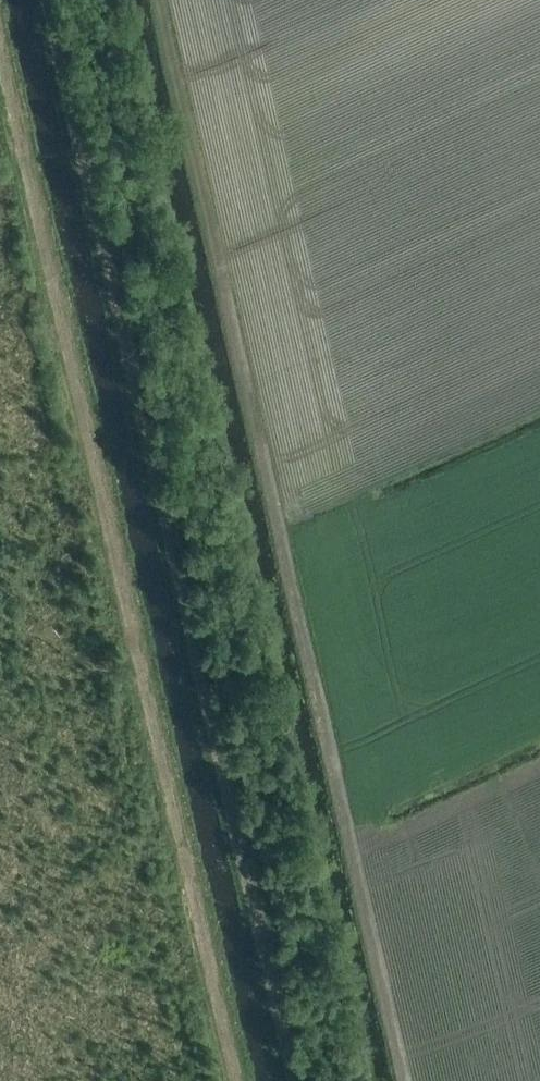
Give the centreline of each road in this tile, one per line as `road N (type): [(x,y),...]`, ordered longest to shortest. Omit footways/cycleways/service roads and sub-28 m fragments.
road 1 (track): [(299,1080),(50,0)]
road 2 (track): [(237,1080),(0,54)]

